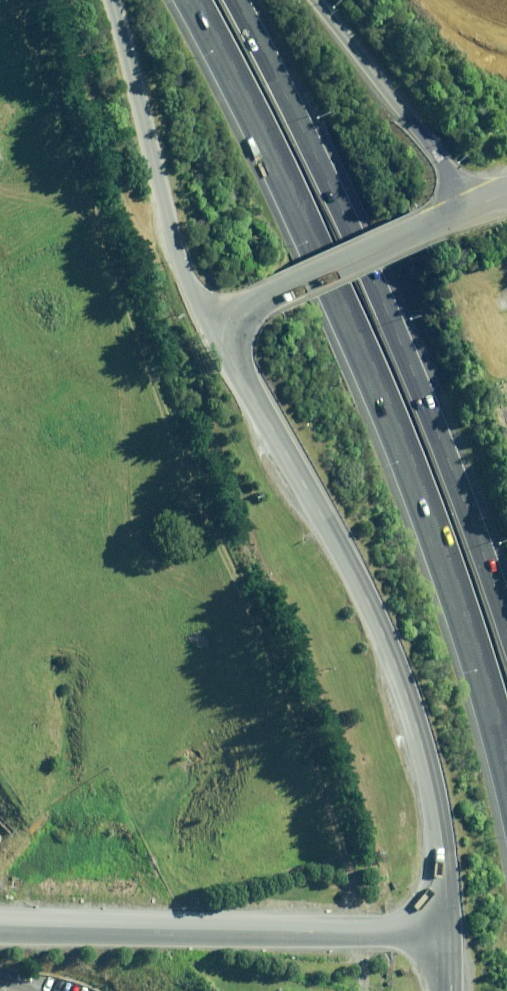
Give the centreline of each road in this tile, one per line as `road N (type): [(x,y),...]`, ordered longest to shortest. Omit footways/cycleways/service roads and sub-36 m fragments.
road 1 (motorway): [(506,748),(480,648),(392,403),(281,154),(199,0)]
road 2 (tertiary): [(454,990),(441,793),(412,689),(353,559),(207,322)]
road 3 (motorway): [(237,0),(397,314),(506,616)]
road 4 (motorway): [(207,322),(178,257),(111,0)]
road 5 (tertiary): [(475,207),(207,322)]
road 6 (motorway): [(319,0),(475,207)]

